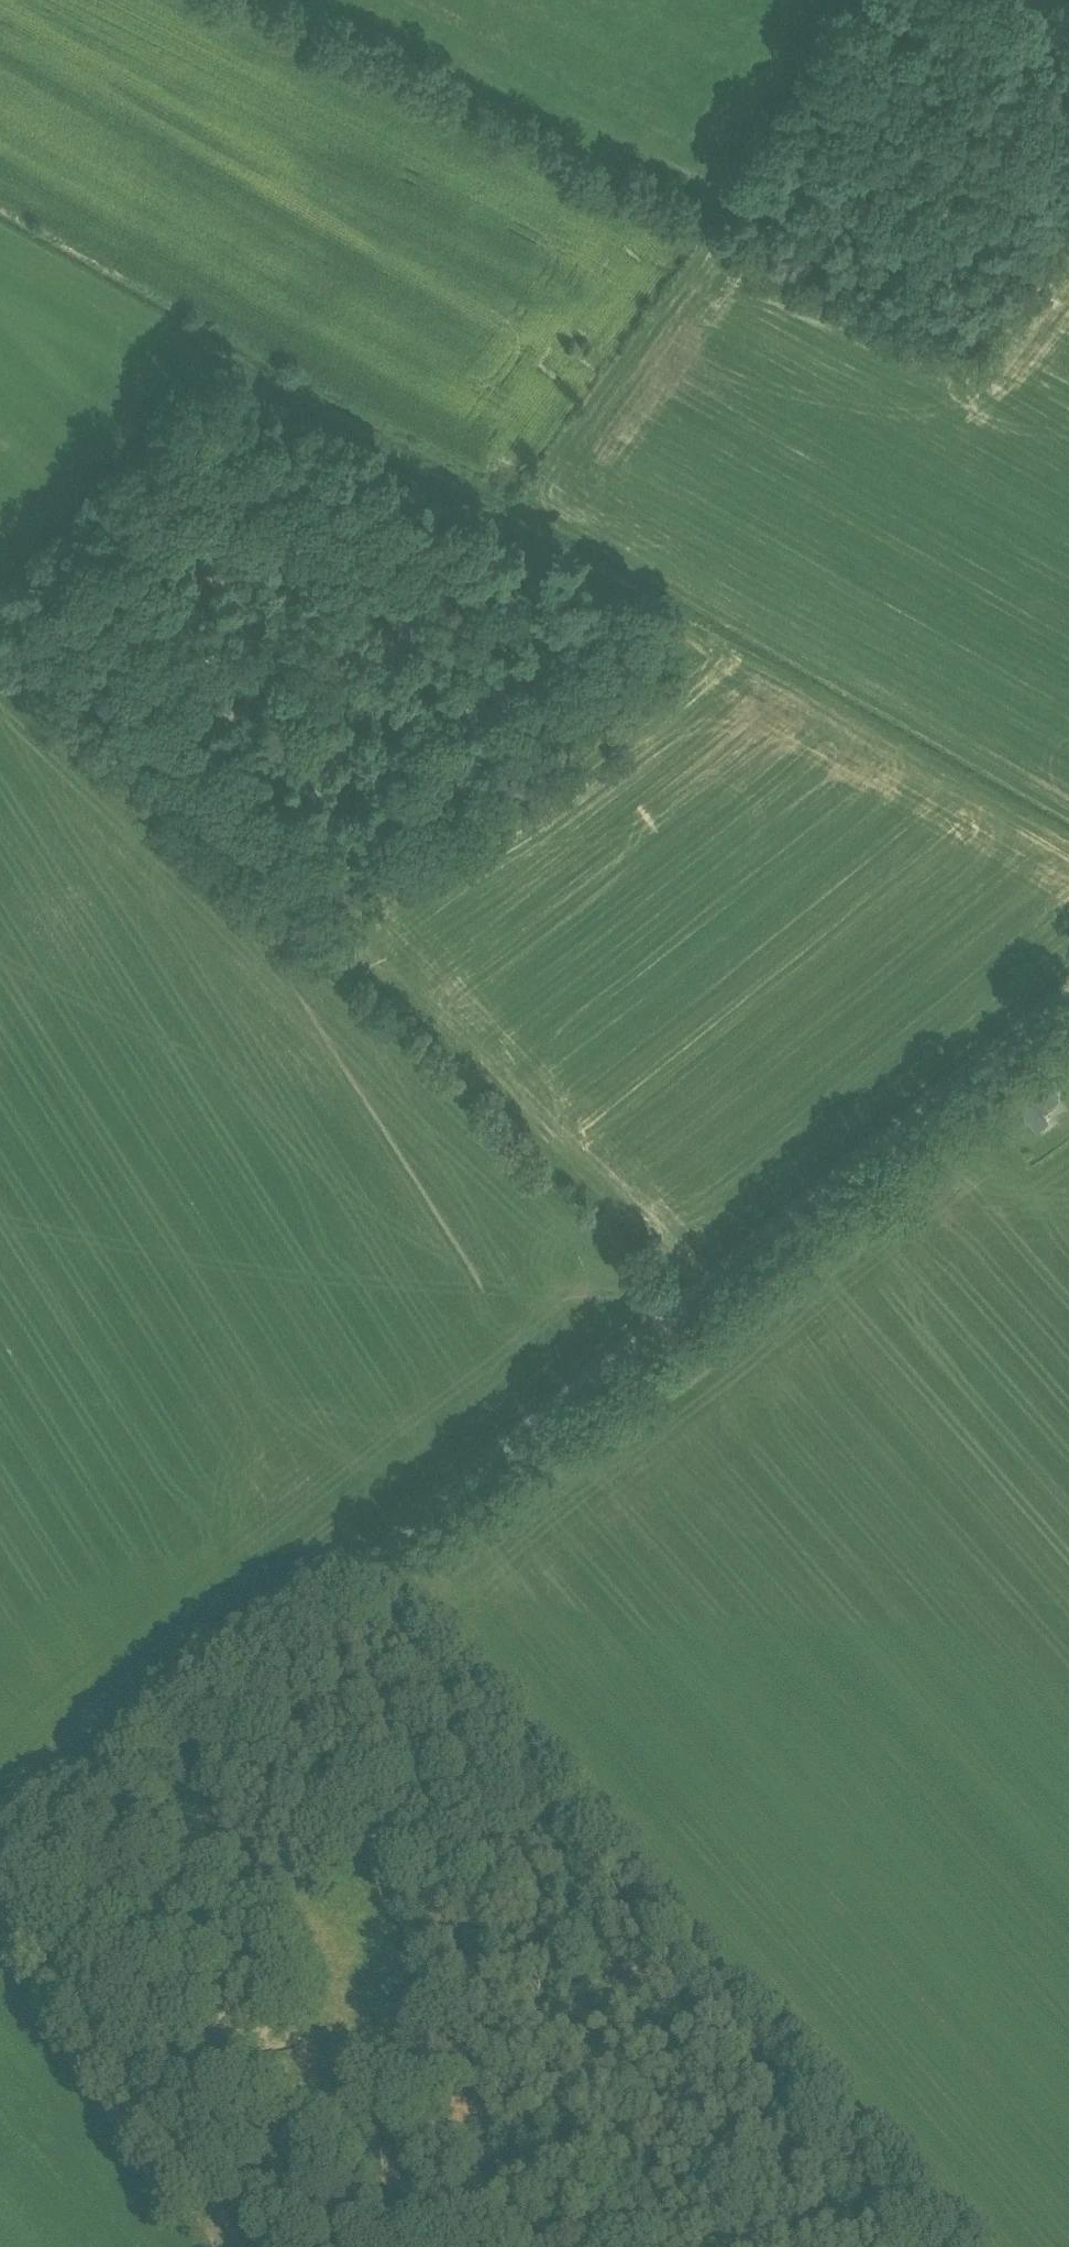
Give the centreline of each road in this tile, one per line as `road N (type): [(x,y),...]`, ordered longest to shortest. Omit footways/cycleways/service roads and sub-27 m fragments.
road 1 (unclassified): [(0,1856),(1068,993)]
road 2 (unclassified): [(233,2246),(0,1883)]

